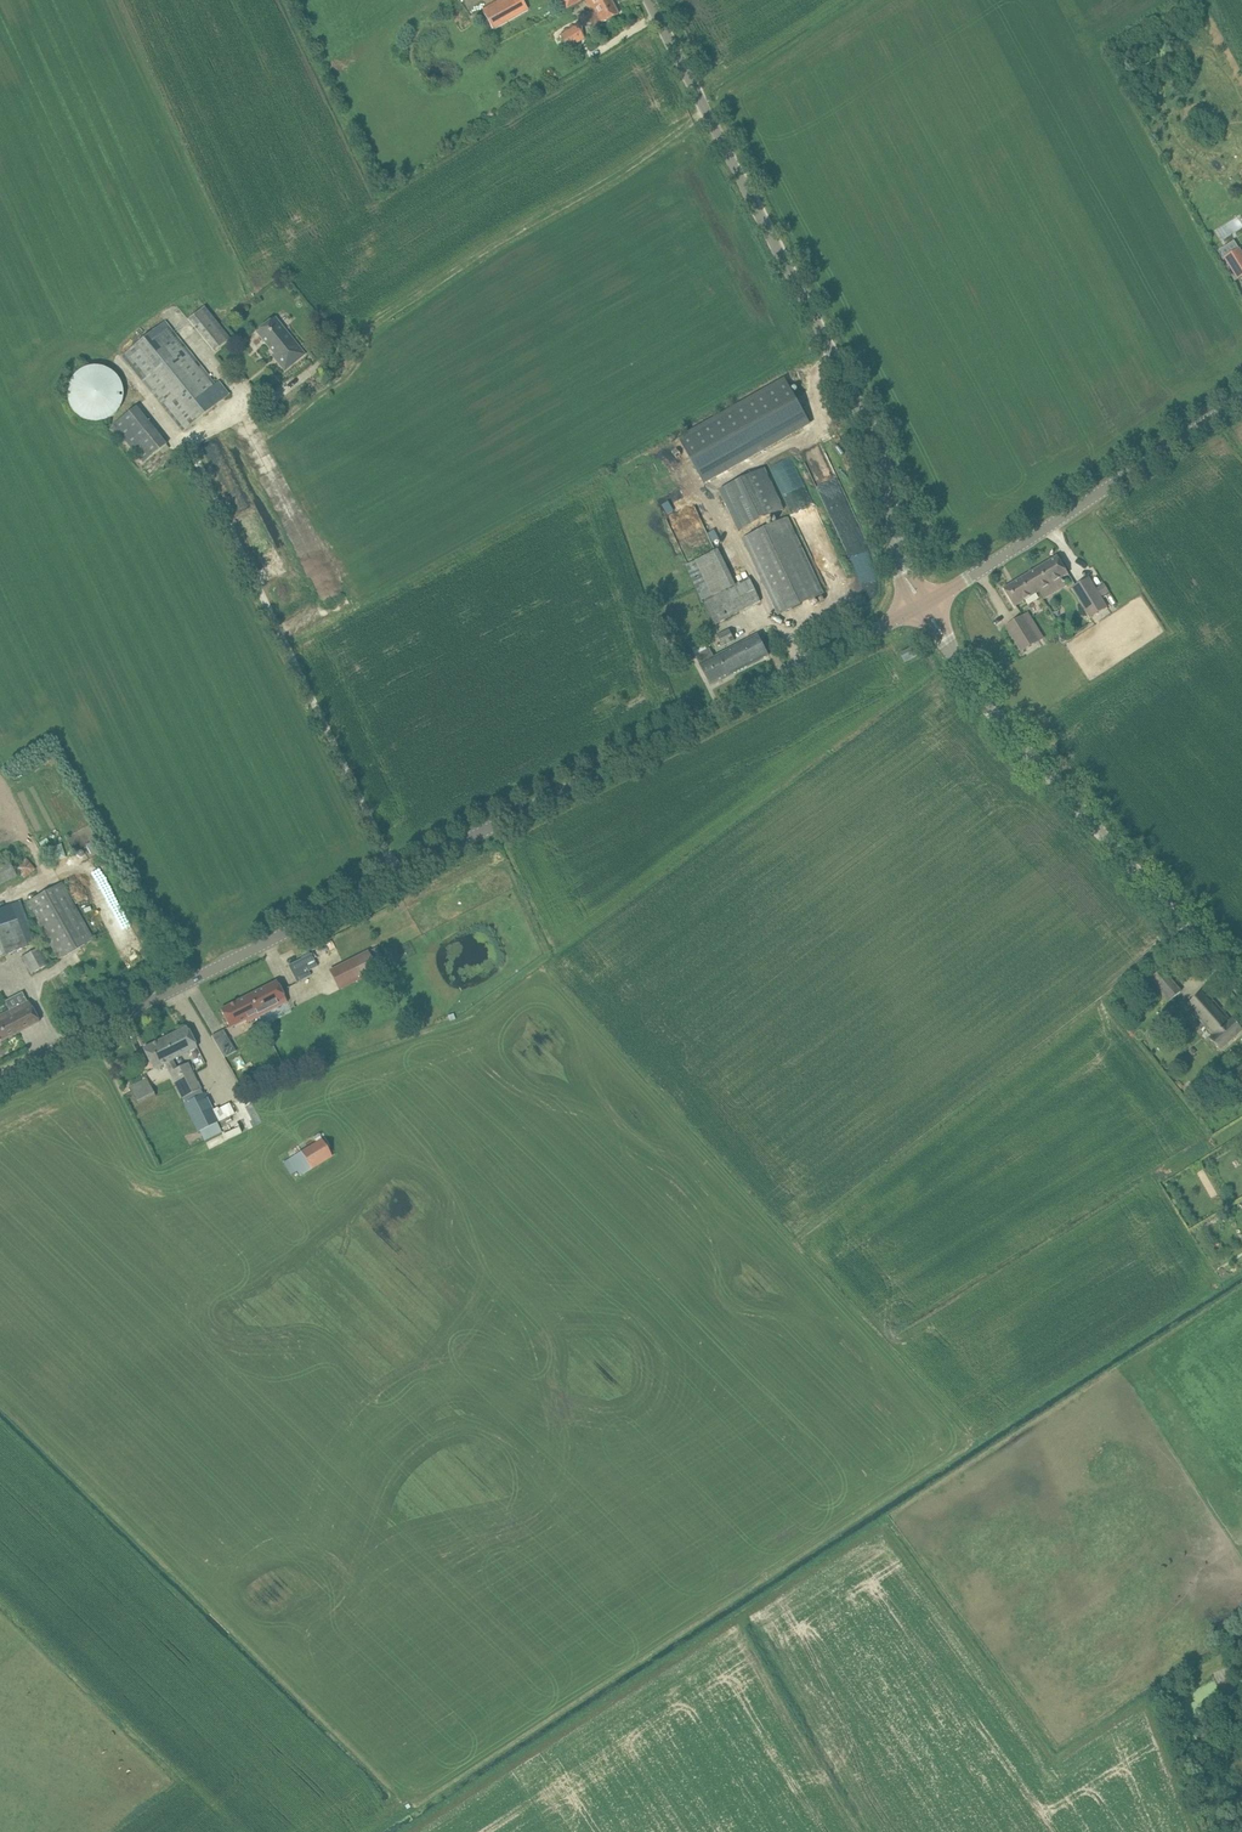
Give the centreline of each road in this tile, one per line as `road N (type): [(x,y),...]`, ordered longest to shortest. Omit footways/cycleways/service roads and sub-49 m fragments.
road 1 (tertiary): [(0,1080),(920,606)]
road 2 (unclassified): [(920,606),(867,415),(649,0)]
road 3 (unclassified): [(1241,987),(962,675),(920,606)]
road 4 (tertiary): [(920,606),(1241,399)]

